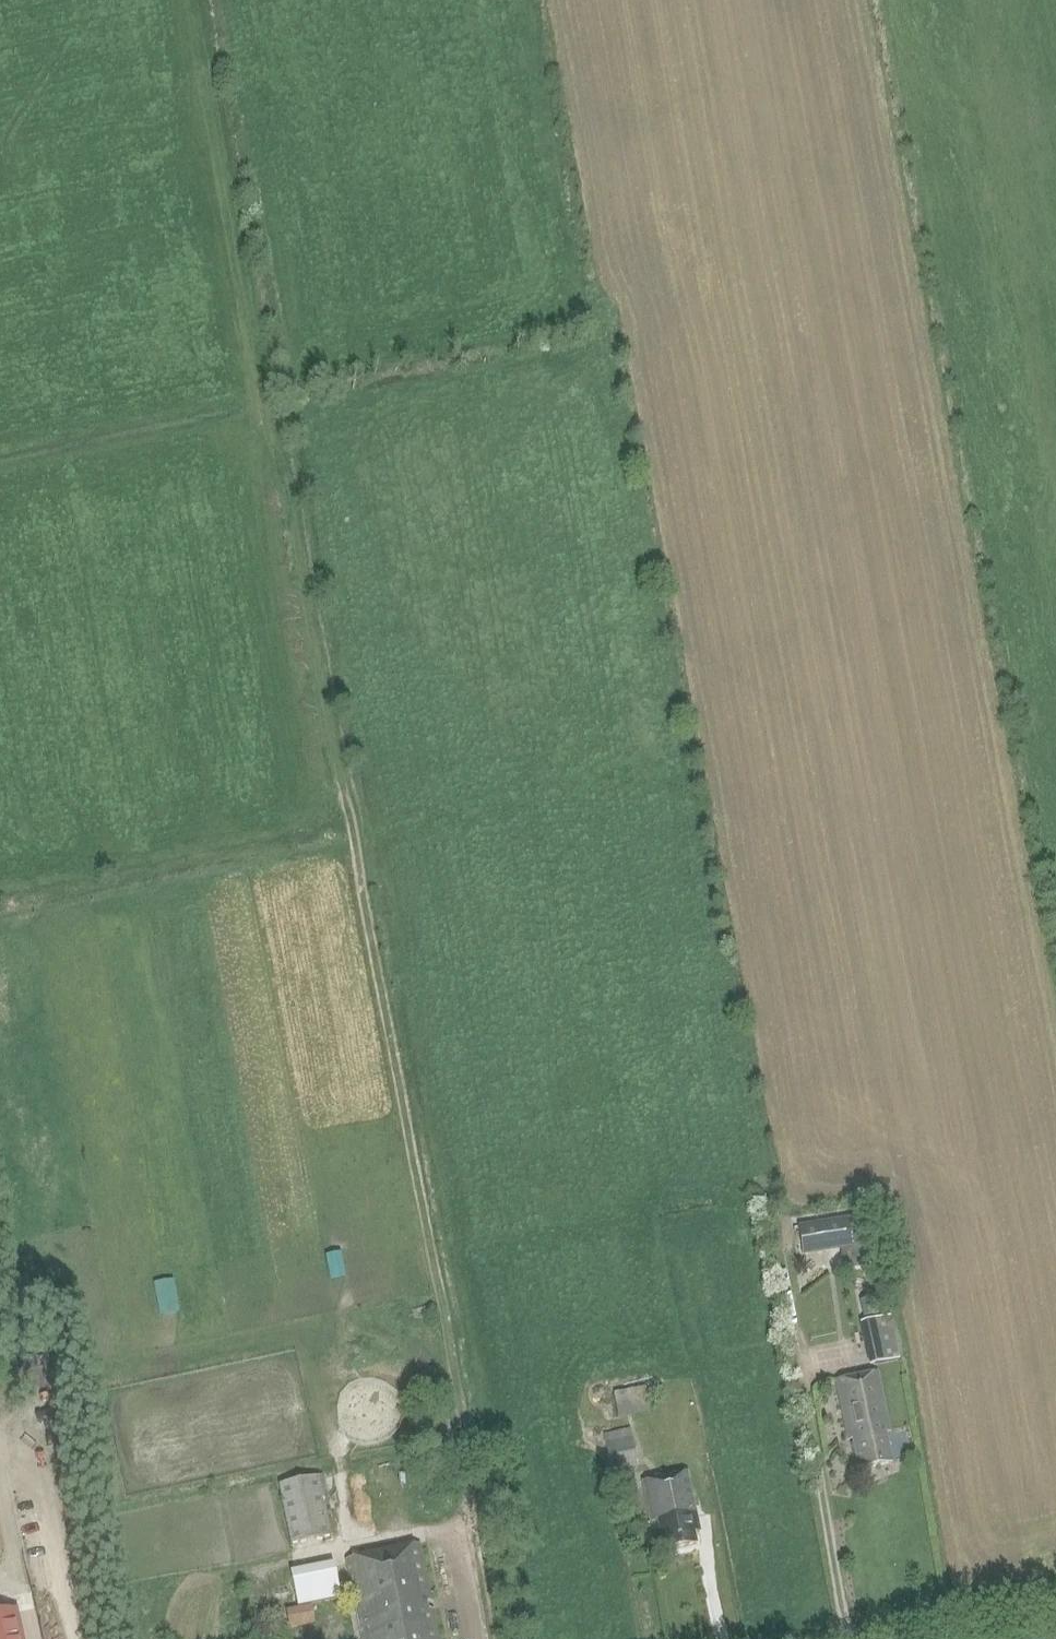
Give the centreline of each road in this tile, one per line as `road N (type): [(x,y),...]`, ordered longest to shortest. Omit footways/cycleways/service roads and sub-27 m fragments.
road 1 (unclassified): [(864,1638),(1055,1601)]

